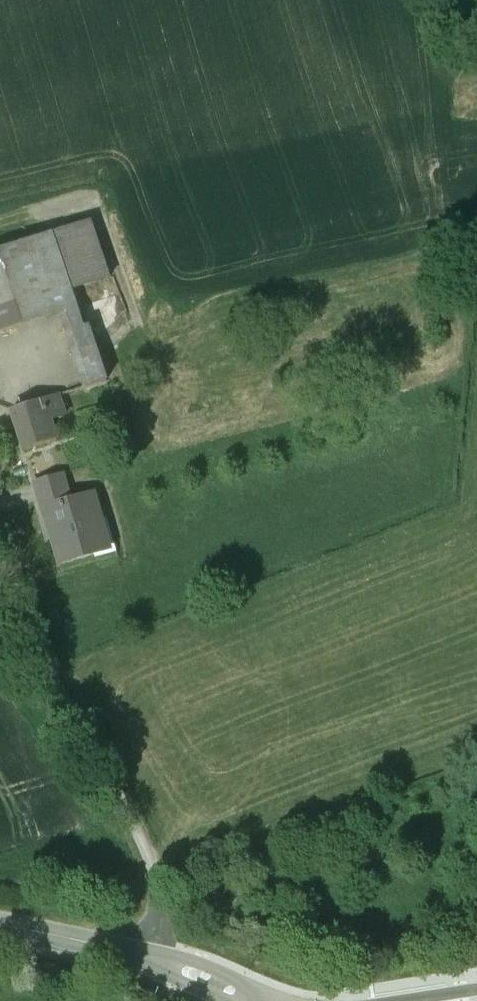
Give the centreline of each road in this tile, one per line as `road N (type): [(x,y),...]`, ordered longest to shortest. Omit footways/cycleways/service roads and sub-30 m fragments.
road 1 (unclassified): [(153,957),(157,887),(131,820),(68,728),(0,582)]
road 2 (secondary): [(0,923),(153,957)]
road 3 (secondary): [(153,957),(301,992)]

